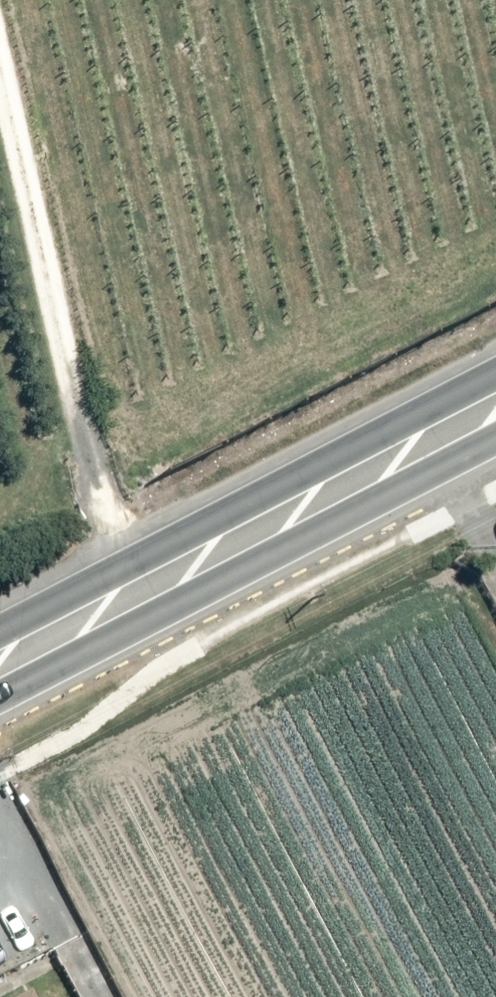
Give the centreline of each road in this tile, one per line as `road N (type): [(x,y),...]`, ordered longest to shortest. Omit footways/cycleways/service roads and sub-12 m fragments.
road 1 (primary): [(0,627),(495,368)]
road 2 (primary): [(495,447),(0,703)]

